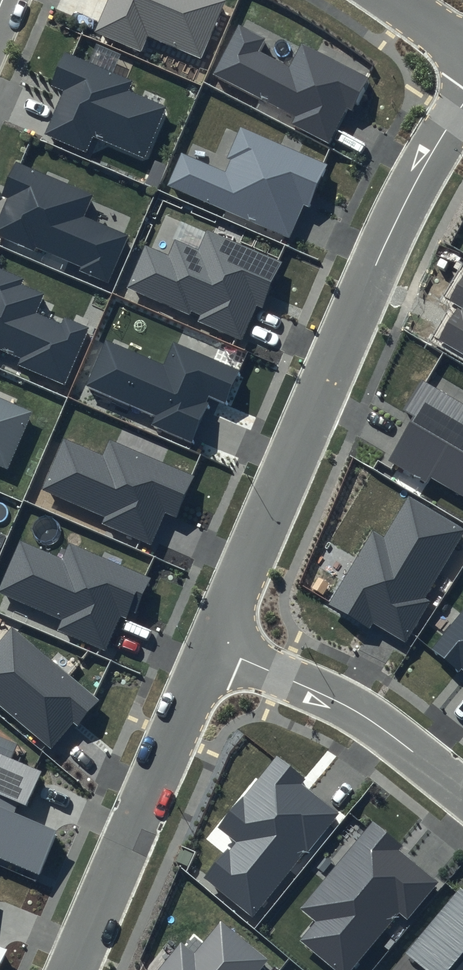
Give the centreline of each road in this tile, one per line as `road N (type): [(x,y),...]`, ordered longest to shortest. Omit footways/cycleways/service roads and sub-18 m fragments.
road 1 (residential): [(213,646),(336,353),(462,107)]
road 2 (residential): [(73,969),(213,646)]
road 3 (residential): [(462,790),(350,708),(213,646)]

